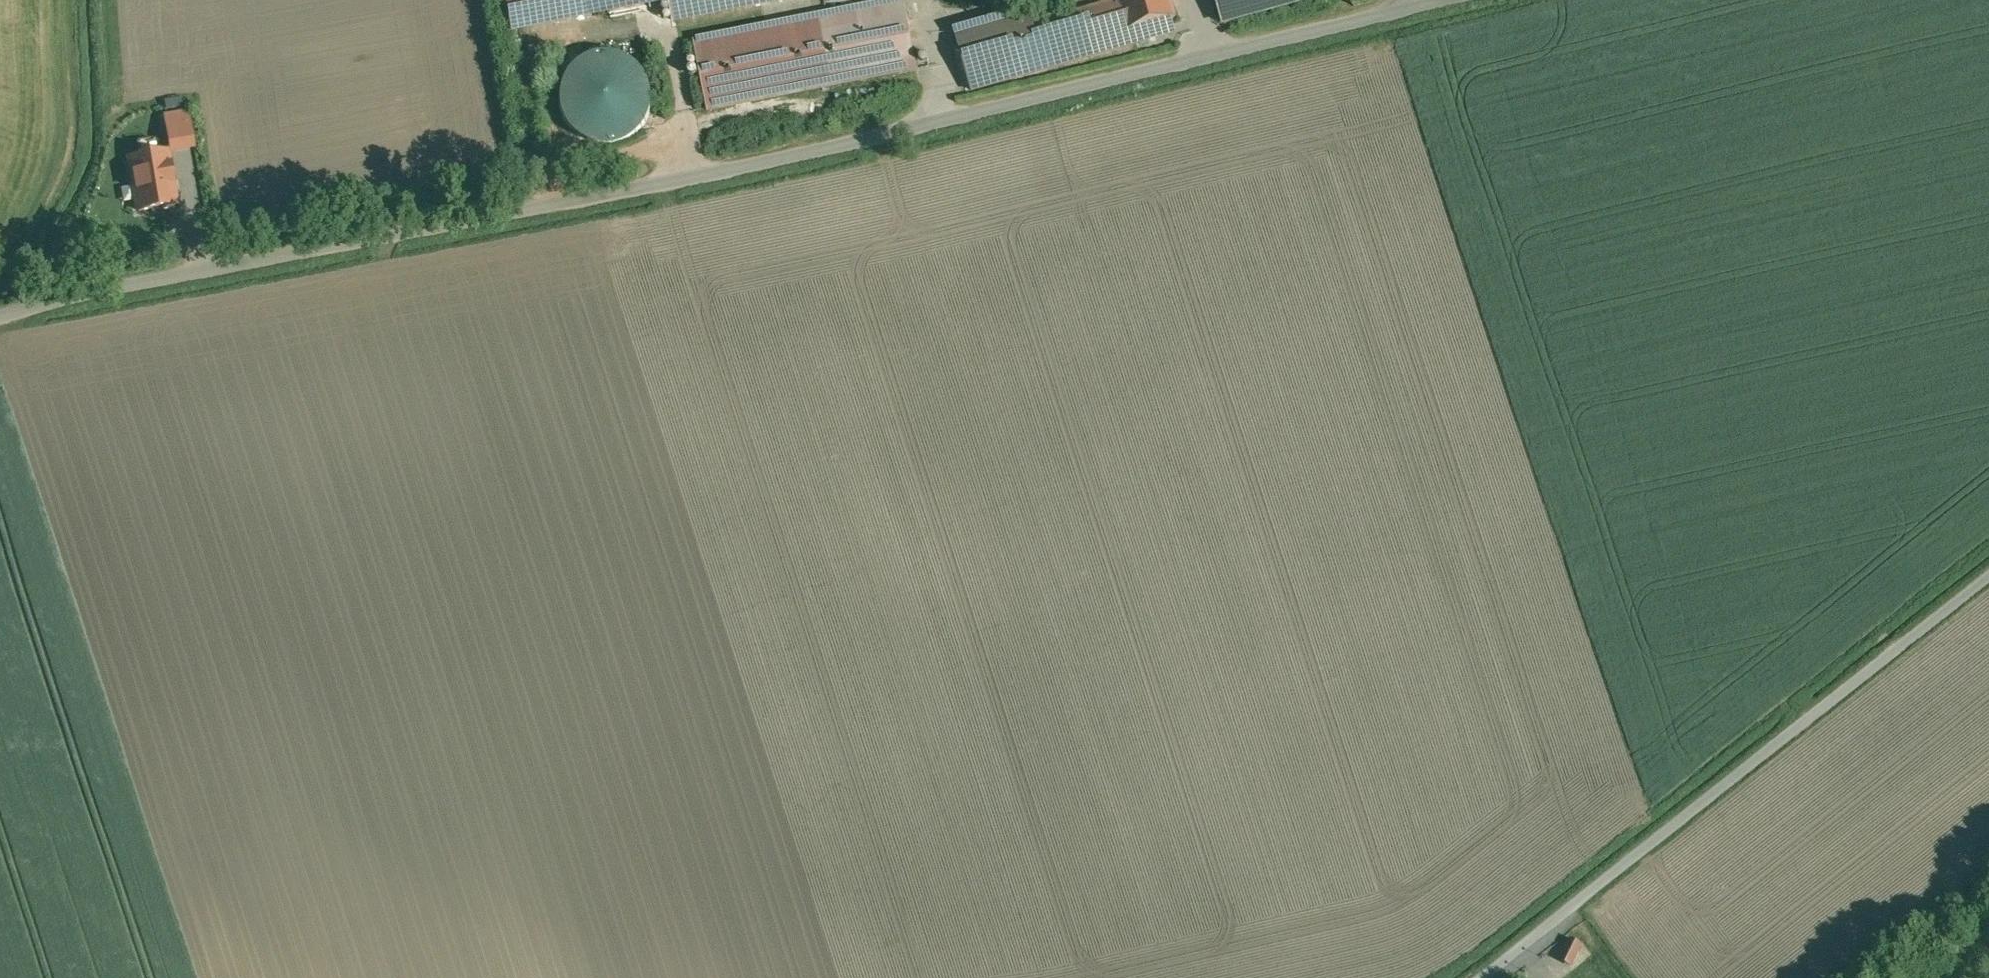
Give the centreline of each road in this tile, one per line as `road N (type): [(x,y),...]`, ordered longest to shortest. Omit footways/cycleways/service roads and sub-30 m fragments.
road 1 (residential): [(1425,2),(766,163),(426,222),(0,331)]
road 2 (unclassified): [(1988,583),(1486,977)]

